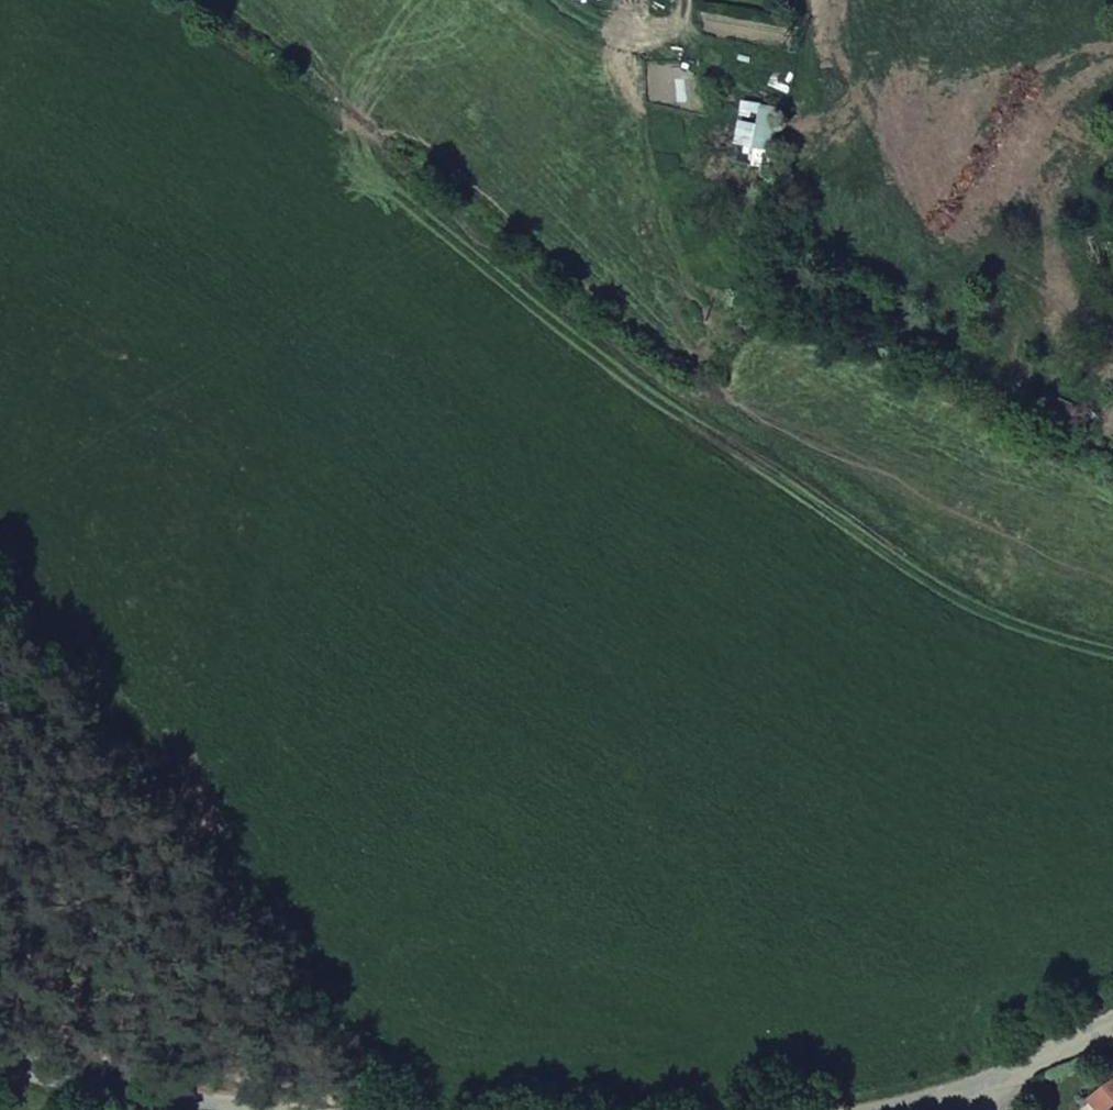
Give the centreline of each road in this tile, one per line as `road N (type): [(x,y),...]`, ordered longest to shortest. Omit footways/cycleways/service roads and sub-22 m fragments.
road 1 (track): [(177,0),(370,136),(551,294),(690,390),(720,369),(670,199),(644,65),(674,0)]
road 2 (unclassified): [(278,1109),(88,1087),(0,1063)]
road 3 (unclassified): [(1112,1022),(987,1081),(862,1109)]

